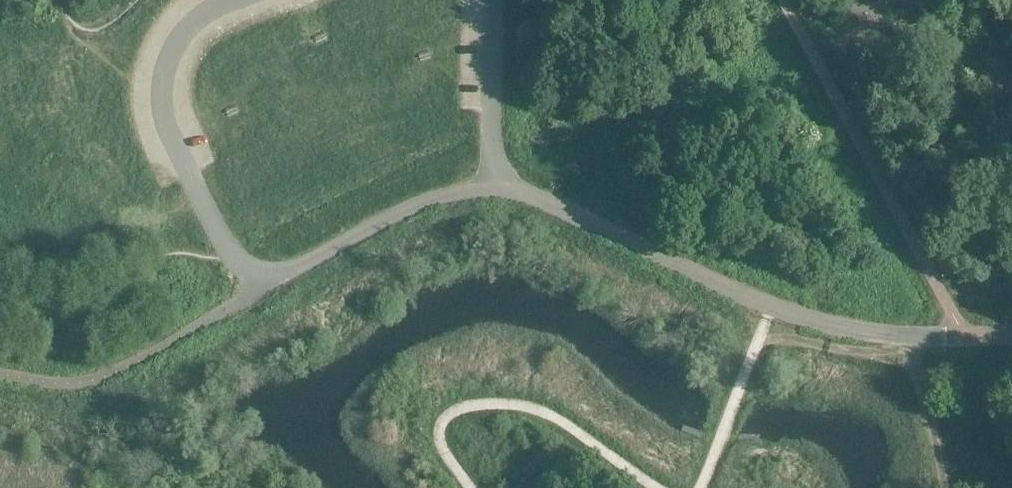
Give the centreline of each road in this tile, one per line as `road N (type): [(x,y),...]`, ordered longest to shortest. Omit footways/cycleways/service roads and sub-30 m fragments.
road 1 (unclassified): [(493,189),(549,203),(738,295),(825,327),(916,340),(1011,336)]
road 2 (unclassified): [(231,255),(164,128),(160,91),(178,39),(228,0)]
road 3 (unclassified): [(231,255),(262,287),(414,209),(493,189)]
road 4 (track): [(944,389),(753,358)]
road 5 (unclassified): [(492,0),(493,189)]
road 6 (track): [(955,487),(943,340)]

